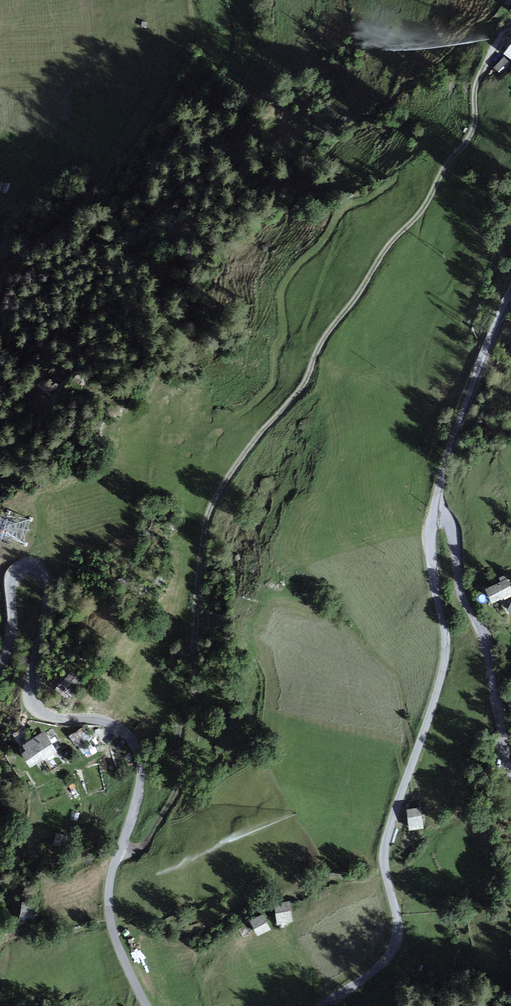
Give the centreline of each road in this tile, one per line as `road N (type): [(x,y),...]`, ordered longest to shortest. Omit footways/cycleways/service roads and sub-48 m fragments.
road 1 (track): [(510,32),(475,88),(471,135),(423,210),(380,258),(323,342),(306,382),(216,498),(202,539),(177,791),(144,847),(122,850)]
road 2 (residential): [(0,669),(12,644),(14,575),(35,566),(51,593),(30,685),(33,704),(55,719),(119,726),(144,761),(112,887),(113,926),(146,1005)]
road 3 (residential): [(333,1005),(384,968),(401,929),(386,850),(446,671),(449,635),(432,561),(436,512)]
road 4 (residential): [(436,512),(457,535),(465,603),(483,636),(510,747)]
road 5 (residential): [(436,512),(448,459),(510,300)]

